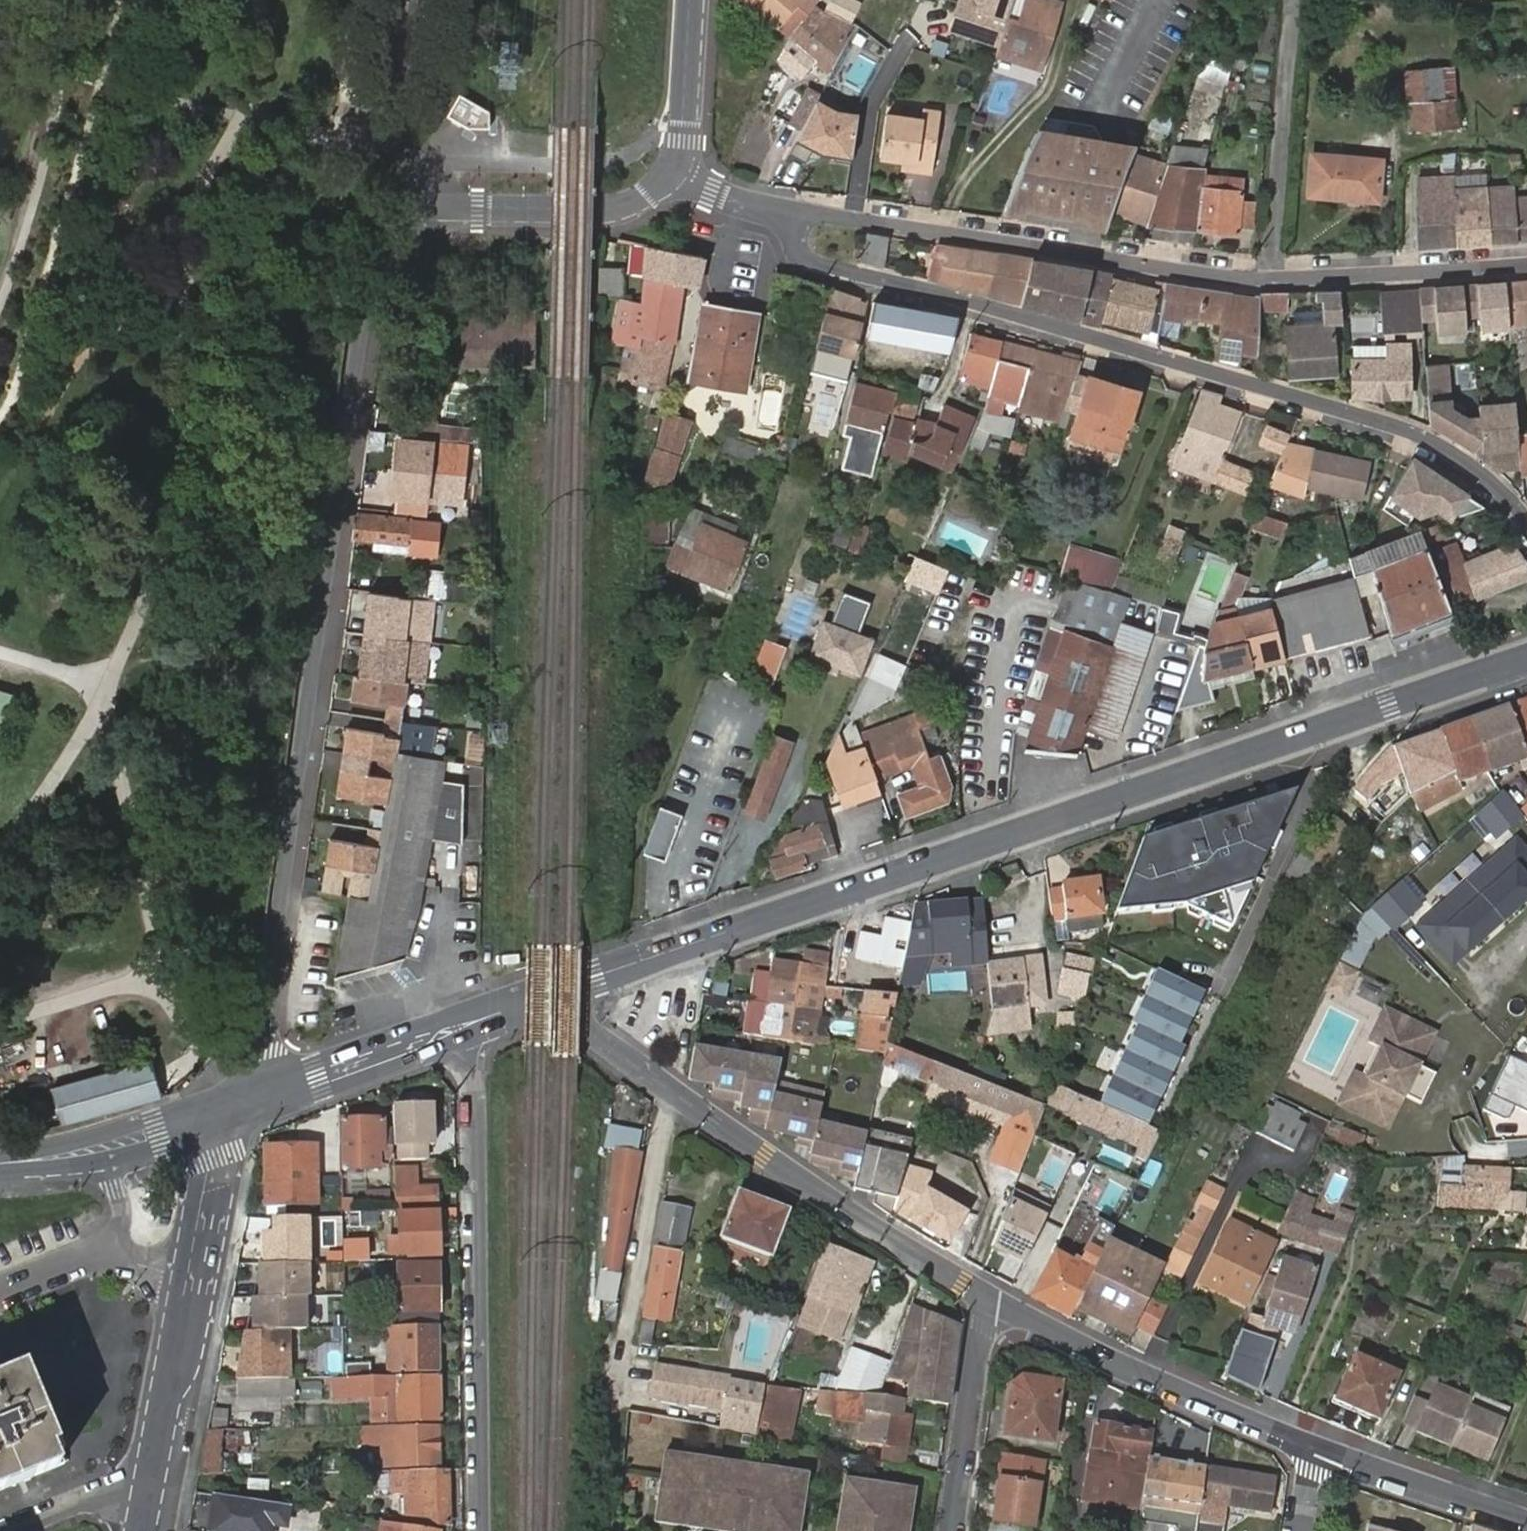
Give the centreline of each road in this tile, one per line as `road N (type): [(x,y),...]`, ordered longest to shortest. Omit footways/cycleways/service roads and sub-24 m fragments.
road 1 (tertiary): [(673,170),(642,196),(598,211),(418,211),(402,225),(363,312),(260,1029),(269,1094)]
road 2 (secondary): [(1526,657),(566,989)]
road 3 (residential): [(797,220),(796,242),(811,262),(1409,431),(1473,467),(1526,521)]
road 4 (residential): [(454,1031),(472,1092),(480,1530)]
road 5 (residential): [(1273,280),(823,215),(797,220)]
road 6 (tertiary): [(146,1530),(215,1157),(203,1118)]
road 7 (tertiary): [(997,1304),(679,1096)]
road 8 (tertiary): [(1315,1448),(997,1304)]
road 9 (residential): [(679,1096),(666,1113),(615,1395)]
road 10 (unclassified): [(1273,280),(1296,0)]
road 11 (residential): [(1526,264),(1273,280)]
road 12 (residential): [(949,1530),(983,1331),(997,1304)]
road 13 (tertiary): [(1526,1522),(1315,1448)]
road 14 (secondary): [(0,1164),(120,1144),(203,1118)]
road 15 (secondary): [(269,1094),(454,1031)]
road 16 (tertiary): [(690,0),(673,170)]
road 17 (tertiary): [(679,1096),(580,1026),(566,989)]
road 18 (residential): [(797,220),(711,194),(673,170)]

